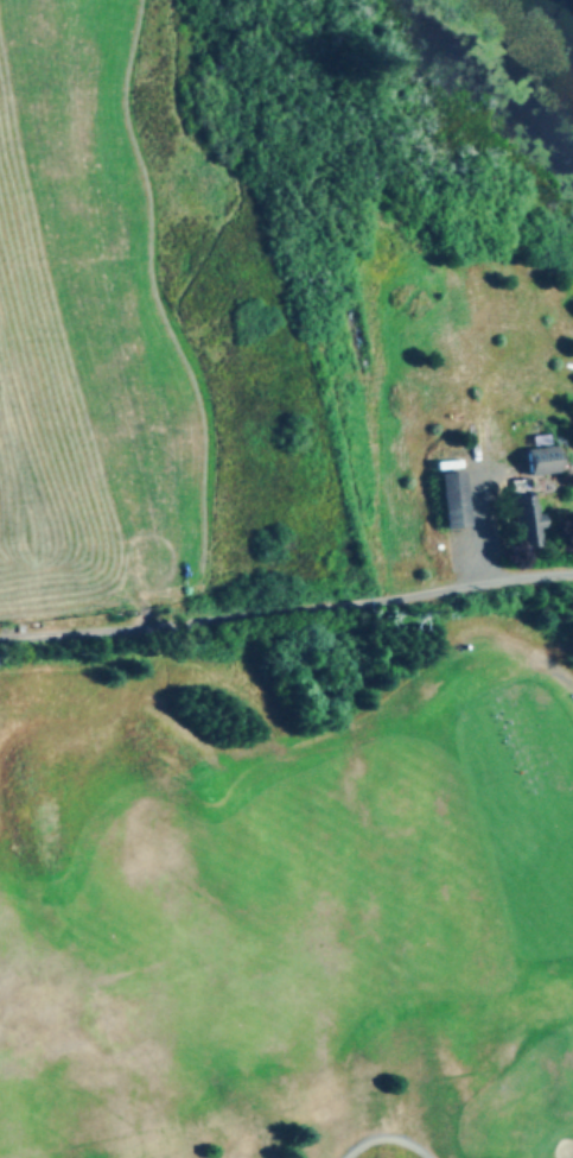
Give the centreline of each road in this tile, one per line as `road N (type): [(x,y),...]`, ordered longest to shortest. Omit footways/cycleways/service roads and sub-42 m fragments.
road 1 (residential): [(0,639),(214,622),(572,574)]

